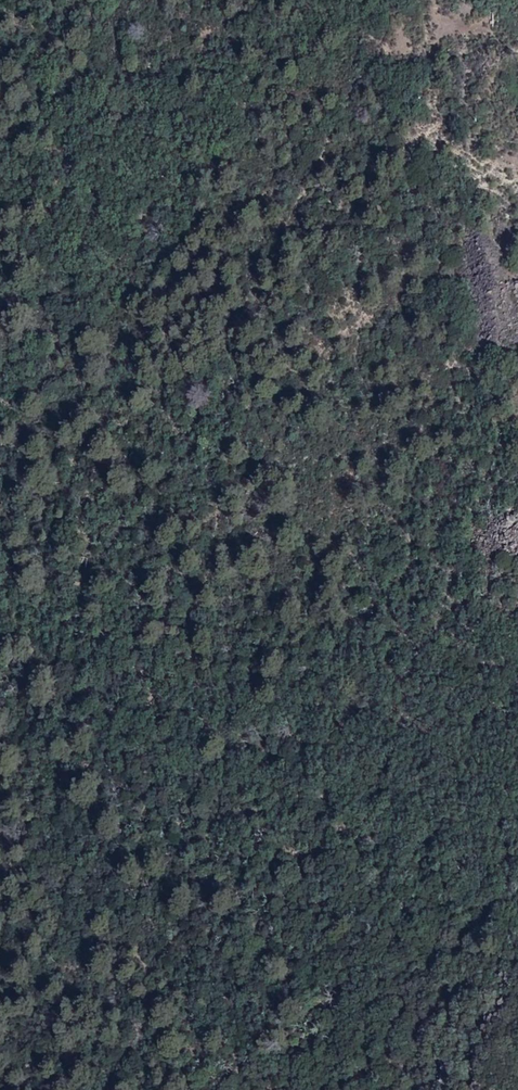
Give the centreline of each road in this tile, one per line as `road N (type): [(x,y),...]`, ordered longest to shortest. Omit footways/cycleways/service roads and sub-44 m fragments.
road 1 (track): [(517,170),(440,123),(423,0)]

